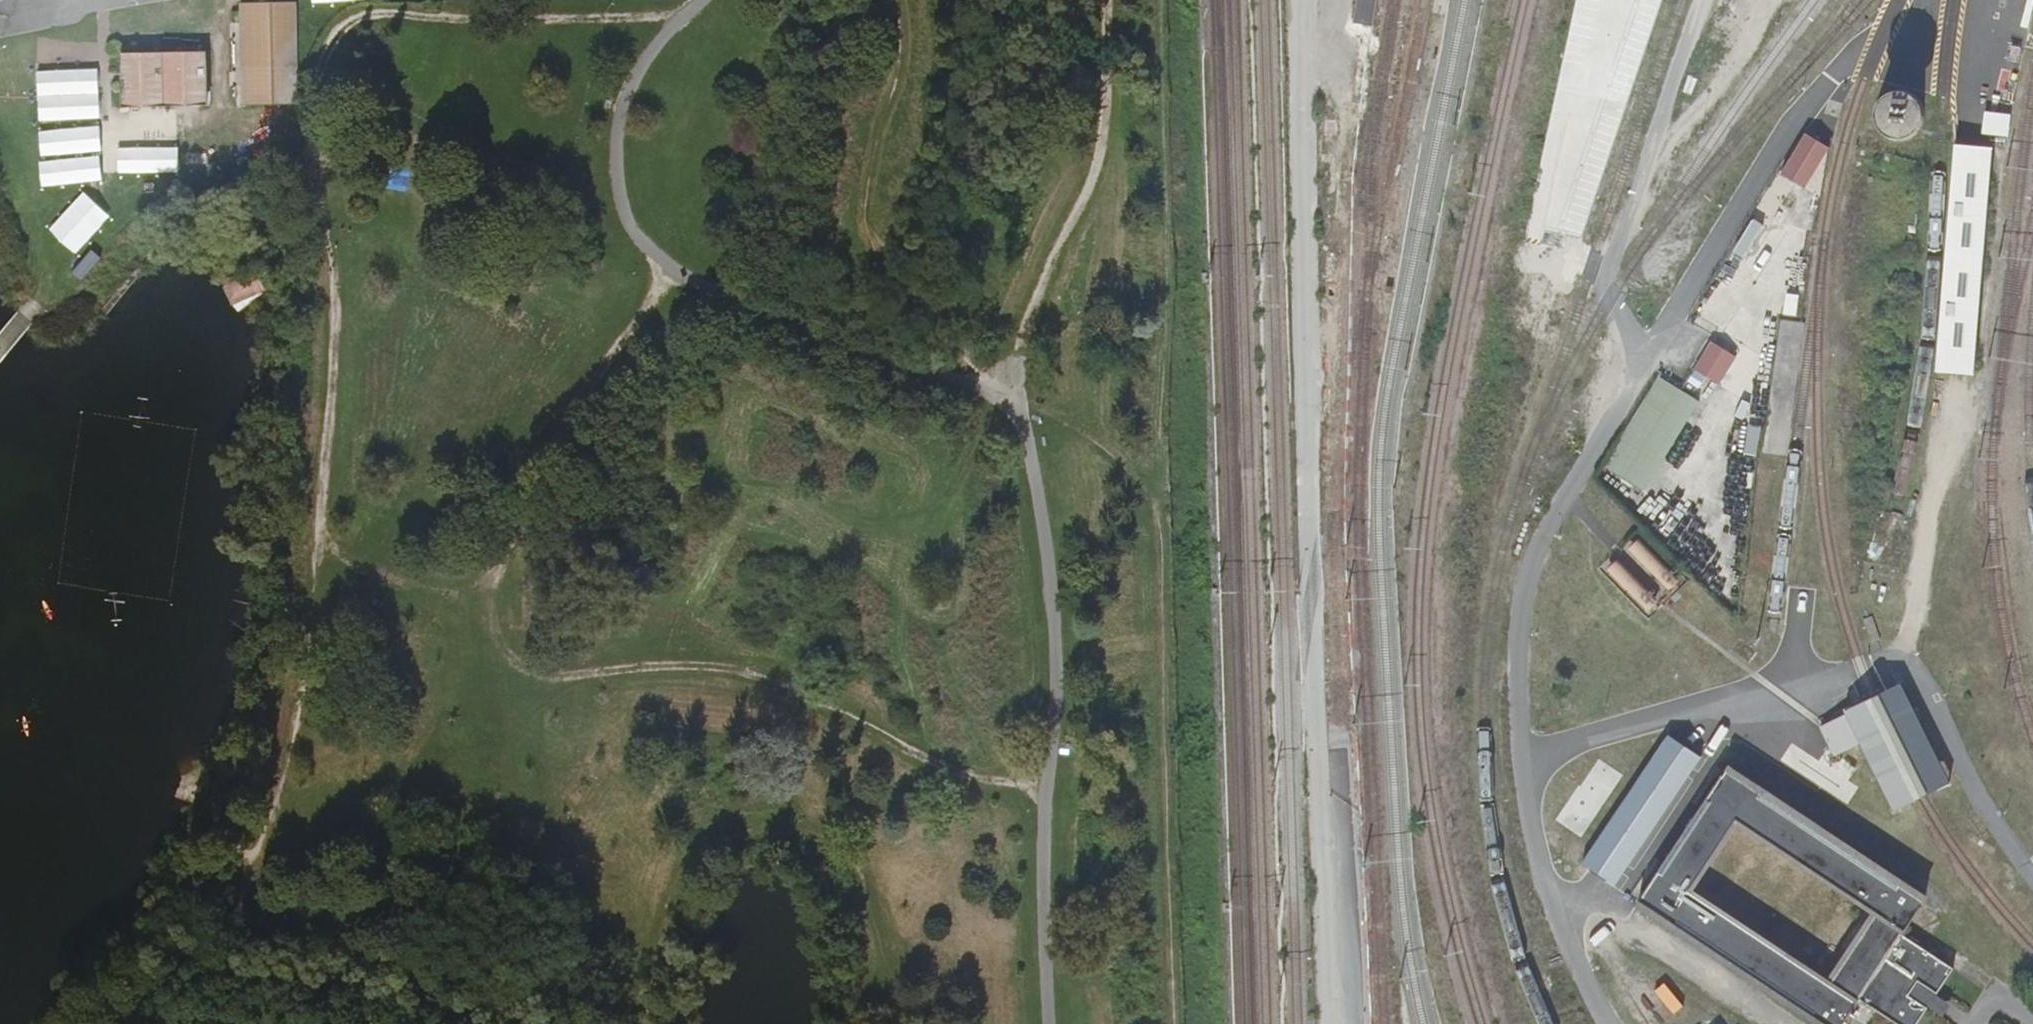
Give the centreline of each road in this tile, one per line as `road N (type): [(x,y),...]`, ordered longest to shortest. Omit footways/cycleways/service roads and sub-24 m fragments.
road 1 (track): [(1045,790),(950,771),(778,682),(705,667),(561,677),(497,645),(480,596),(547,497),(607,362),(673,269)]
road 2 (track): [(480,596),(461,611),(443,611),(359,581),(320,534),(334,398),(332,275),(313,185)]
road 3 (track): [(1013,392),(1025,330),(1102,134),(1106,0)]
road 4 (track): [(320,534),(296,743),(232,898)]

